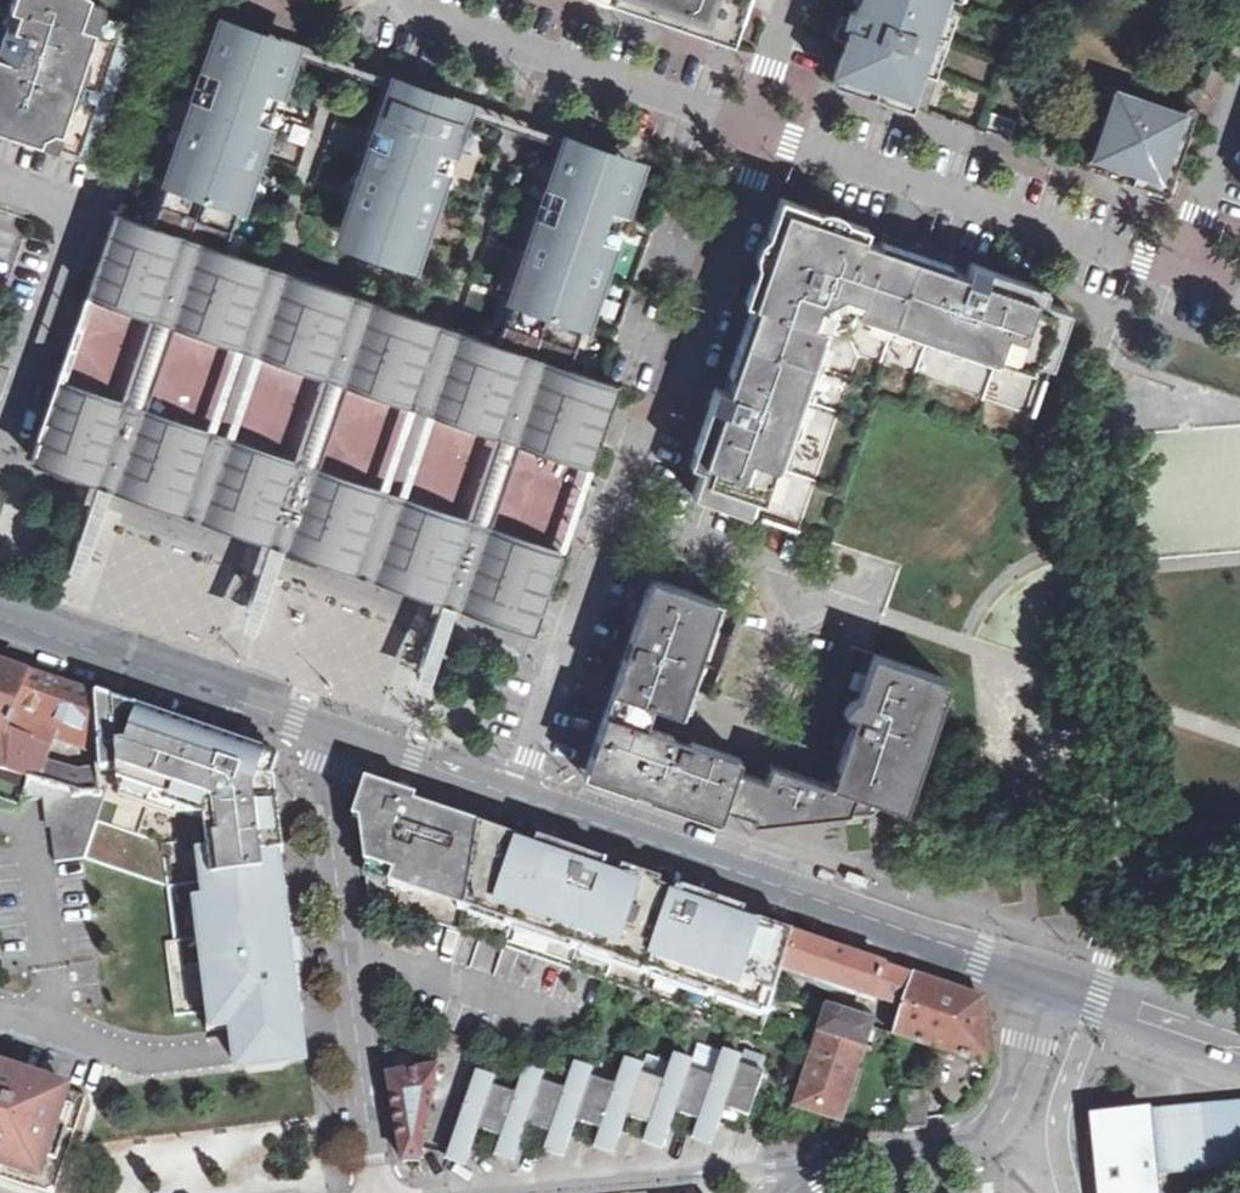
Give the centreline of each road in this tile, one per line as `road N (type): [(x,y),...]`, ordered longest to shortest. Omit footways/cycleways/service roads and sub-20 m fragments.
road 1 (tertiary): [(334,736),(1043,979)]
road 2 (residential): [(334,736),(326,801),(384,1192)]
road 3 (residential): [(603,563),(651,430),(674,401),(752,182),(755,133)]
road 4 (residential): [(1180,274),(755,133)]
road 5 (residential): [(755,133),(371,0)]
road 6 (residential): [(802,1178),(857,1153),(964,1145),(995,1127),(1017,1103),(1043,979)]
road 7 (tertiary): [(0,622),(334,736)]
road 8 (residential): [(524,1192),(789,1166),(802,1178)]
road 9 (tertiary): [(1043,979),(1239,1043)]
road 10 (residential): [(1239,92),(1180,274)]
road 11 (residential): [(755,133),(791,0)]

